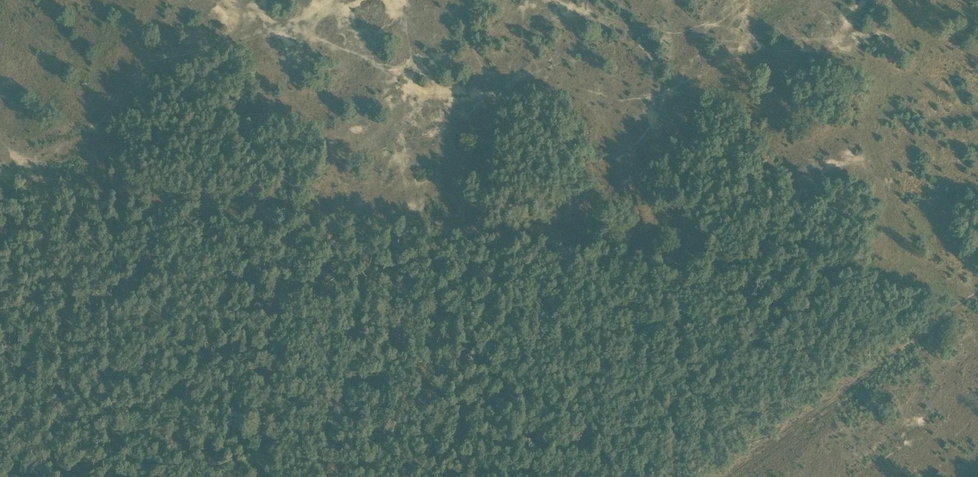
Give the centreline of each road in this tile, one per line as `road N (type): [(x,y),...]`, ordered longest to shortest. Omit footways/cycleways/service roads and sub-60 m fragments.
road 1 (track): [(724,476),(973,294)]

